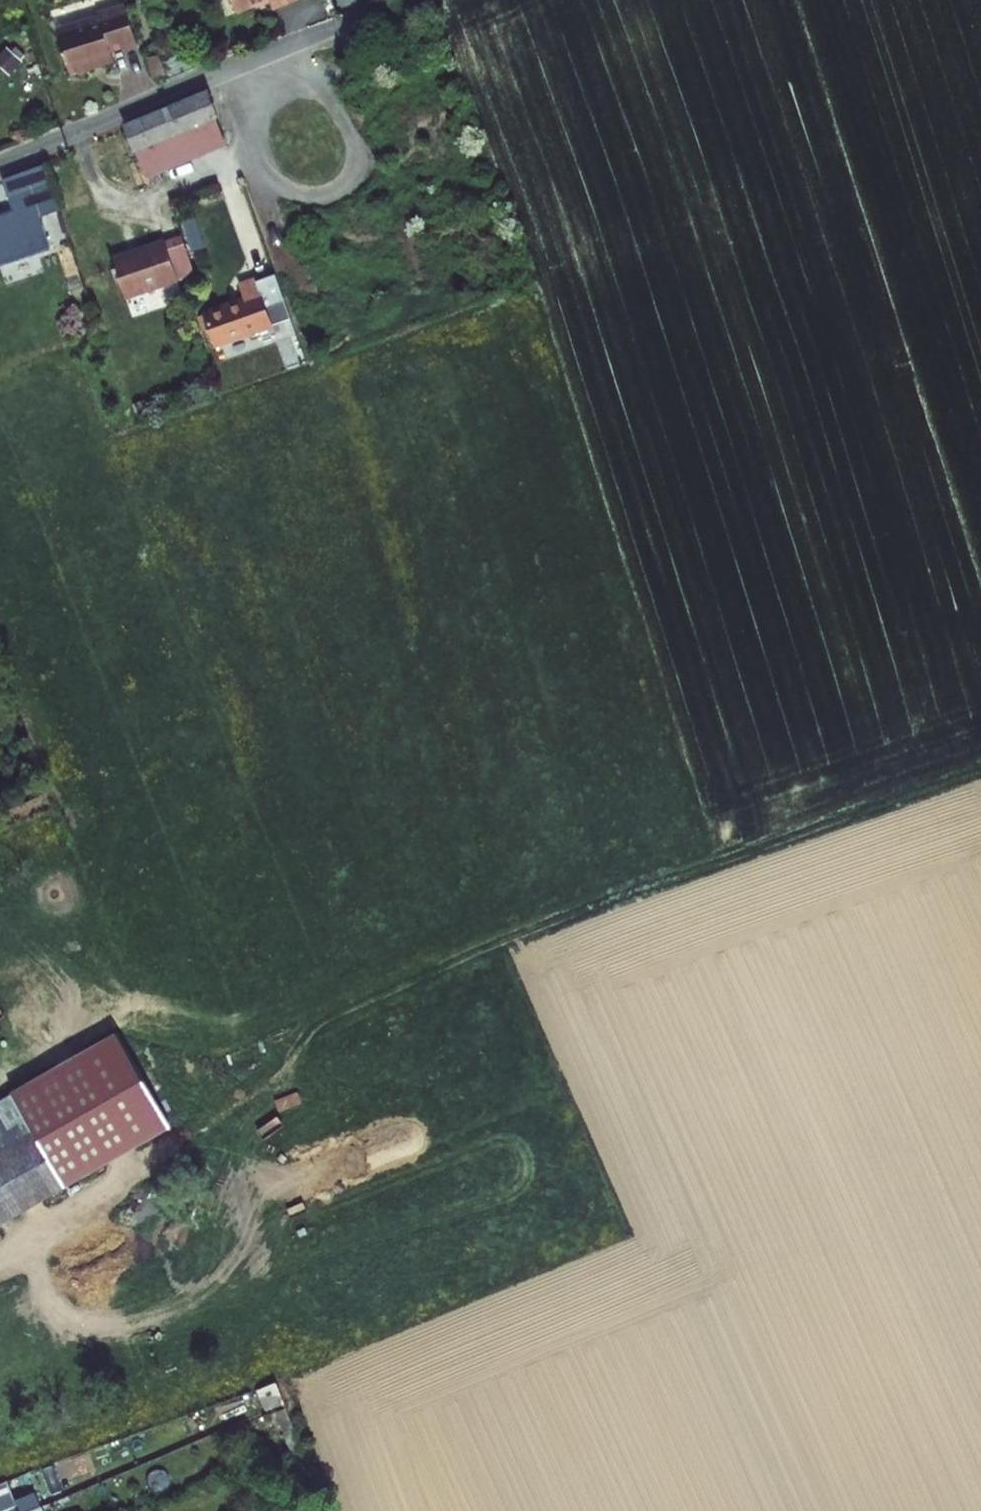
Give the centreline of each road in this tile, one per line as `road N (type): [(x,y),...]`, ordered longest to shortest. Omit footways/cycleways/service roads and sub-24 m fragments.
road 1 (residential): [(232,77),(299,50),(348,126),(357,160),(340,189),(315,197),(278,183),(258,155)]
road 2 (residential): [(0,163),(232,77)]

